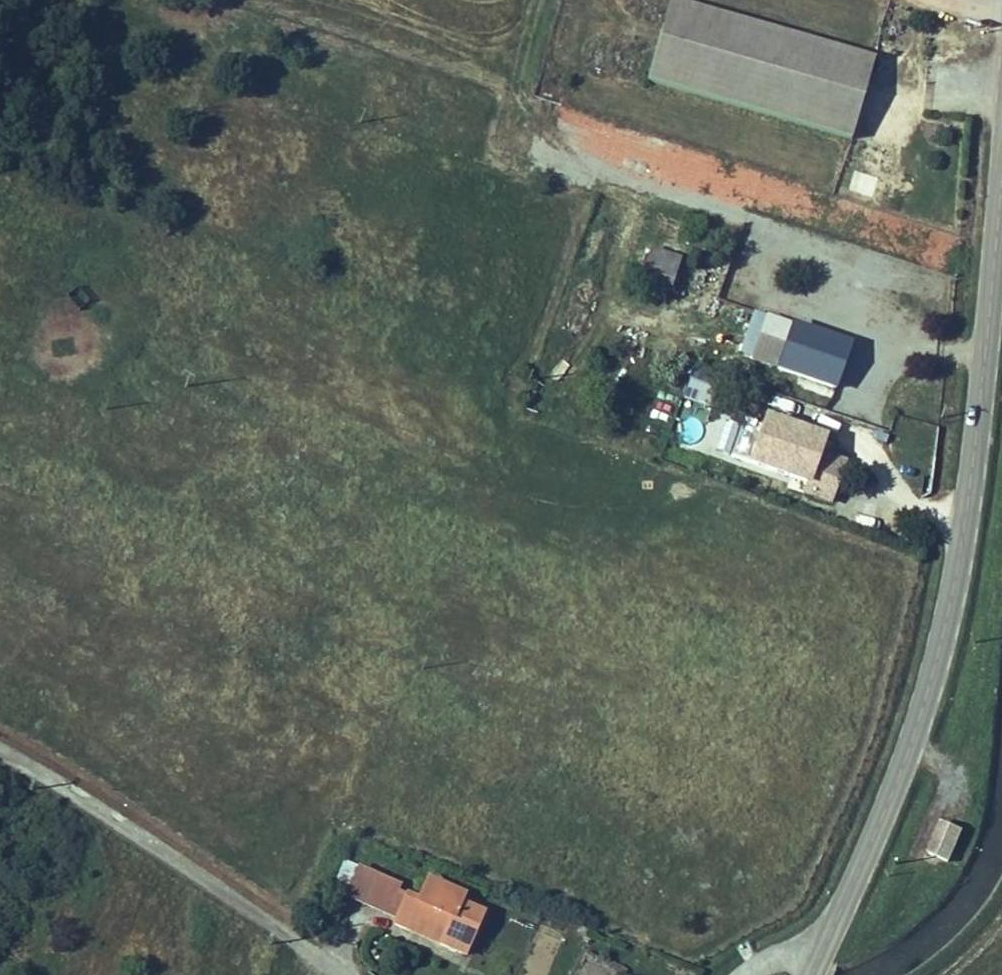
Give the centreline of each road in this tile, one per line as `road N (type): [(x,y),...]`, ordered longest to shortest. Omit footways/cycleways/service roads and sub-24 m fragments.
road 1 (secondary): [(1001,142),(945,621),(883,814),(819,956)]
road 2 (unclassified): [(339,974),(0,751)]

